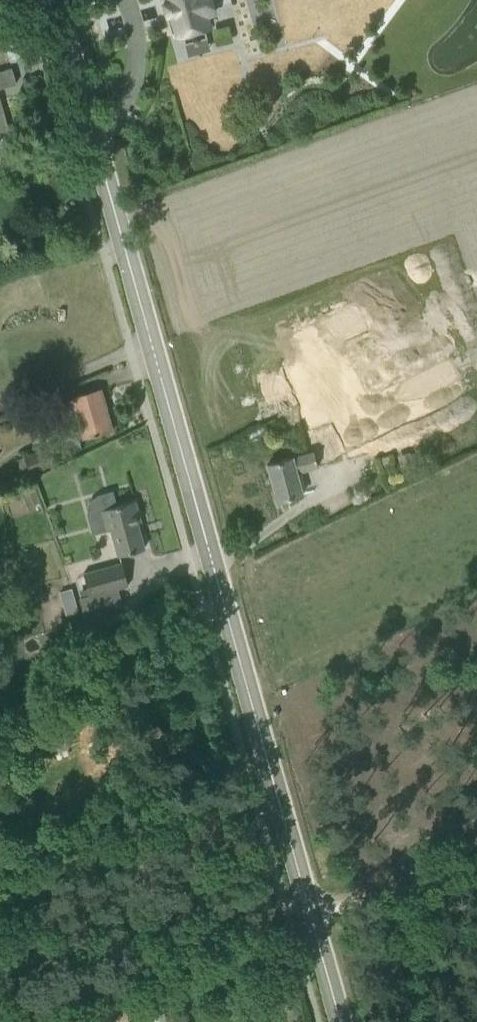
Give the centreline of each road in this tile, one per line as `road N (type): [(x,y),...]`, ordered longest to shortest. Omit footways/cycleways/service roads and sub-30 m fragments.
road 1 (tertiary): [(340,1021),(223,604)]
road 2 (tertiary): [(151,343),(55,0)]
road 3 (tertiary): [(223,604),(151,343)]
road 4 (unclassified): [(0,728),(223,604)]
road 5 (track): [(305,904),(403,871),(476,834)]
road 6 (residential): [(0,403),(151,343)]

